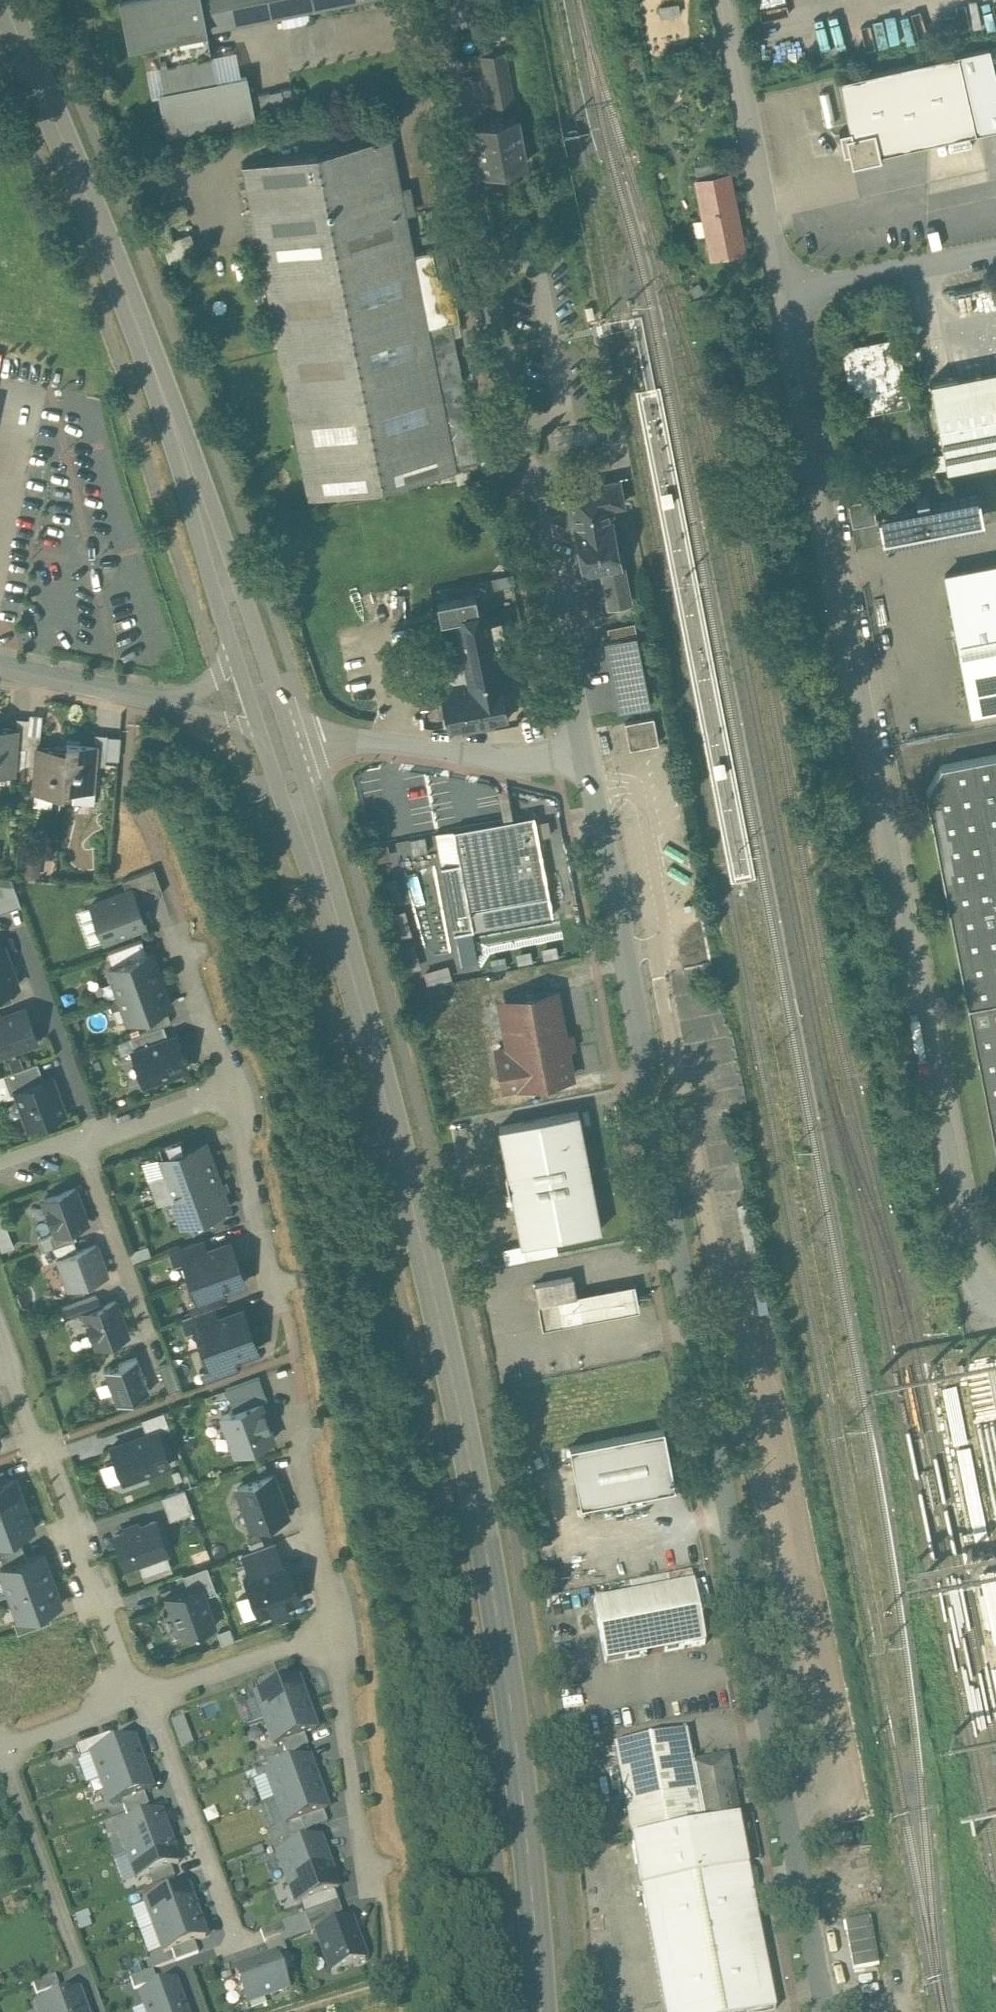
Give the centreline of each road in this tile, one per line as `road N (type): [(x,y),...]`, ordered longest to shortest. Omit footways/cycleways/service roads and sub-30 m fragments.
road 1 (residential): [(829,2011),(583,758)]
road 2 (primary): [(540,2011),(520,1771),(461,1427),(337,925)]
road 3 (residential): [(792,300),(970,1273),(995,1292)]
road 4 (residential): [(583,758),(435,0)]
road 5 (primary): [(220,563),(119,279),(1,0)]
road 6 (residential): [(0,1339),(119,1653),(148,1701)]
road 7 (residential): [(722,0),(769,238),(792,300)]
road 8 (residential): [(148,1701),(239,1948)]
road 9 (residential): [(552,756),(290,737)]
road 10 (residential): [(332,1635),(366,1886)]
road 11 (residential): [(0,1158),(56,1139),(91,1142),(238,1090)]
road 12 (residential): [(1,1750),(79,1968)]
road 13 (residential): [(332,1635),(297,1437),(304,1412)]
road 14 (residential): [(238,1090),(264,1257),(282,1306)]
road 15 (primary): [(259,732),(304,863),(337,925)]
road 16 (residential): [(995,253),(792,300)]
road 17 (residential): [(148,1701),(332,1635)]
road 18 (primary): [(337,925),(328,856),(290,737)]
road 19 (primary): [(290,737),(253,619),(220,563)]
road 20 (residential): [(170,703),(0,666)]
road 21 (residential): [(238,1090),(180,937)]
road 22 (residential): [(1,1750),(148,1701)]

